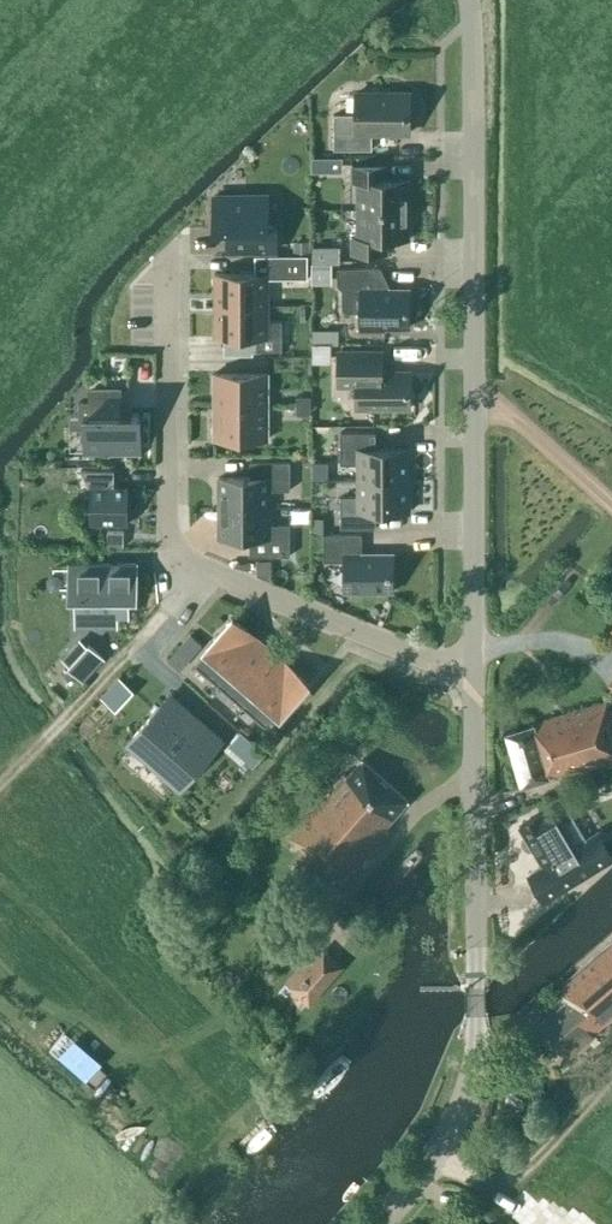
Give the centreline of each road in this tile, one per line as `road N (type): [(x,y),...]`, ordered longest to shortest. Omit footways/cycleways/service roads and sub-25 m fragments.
road 1 (tertiary): [(472,681),(480,413),(471,0)]
road 2 (residential): [(167,251),(168,536),(187,562),(472,681)]
road 3 (tertiary): [(378,1223),(445,1139),(476,1052),(472,681)]
road 4 (track): [(434,1158),(467,1178),(513,1181),(611,1078)]

